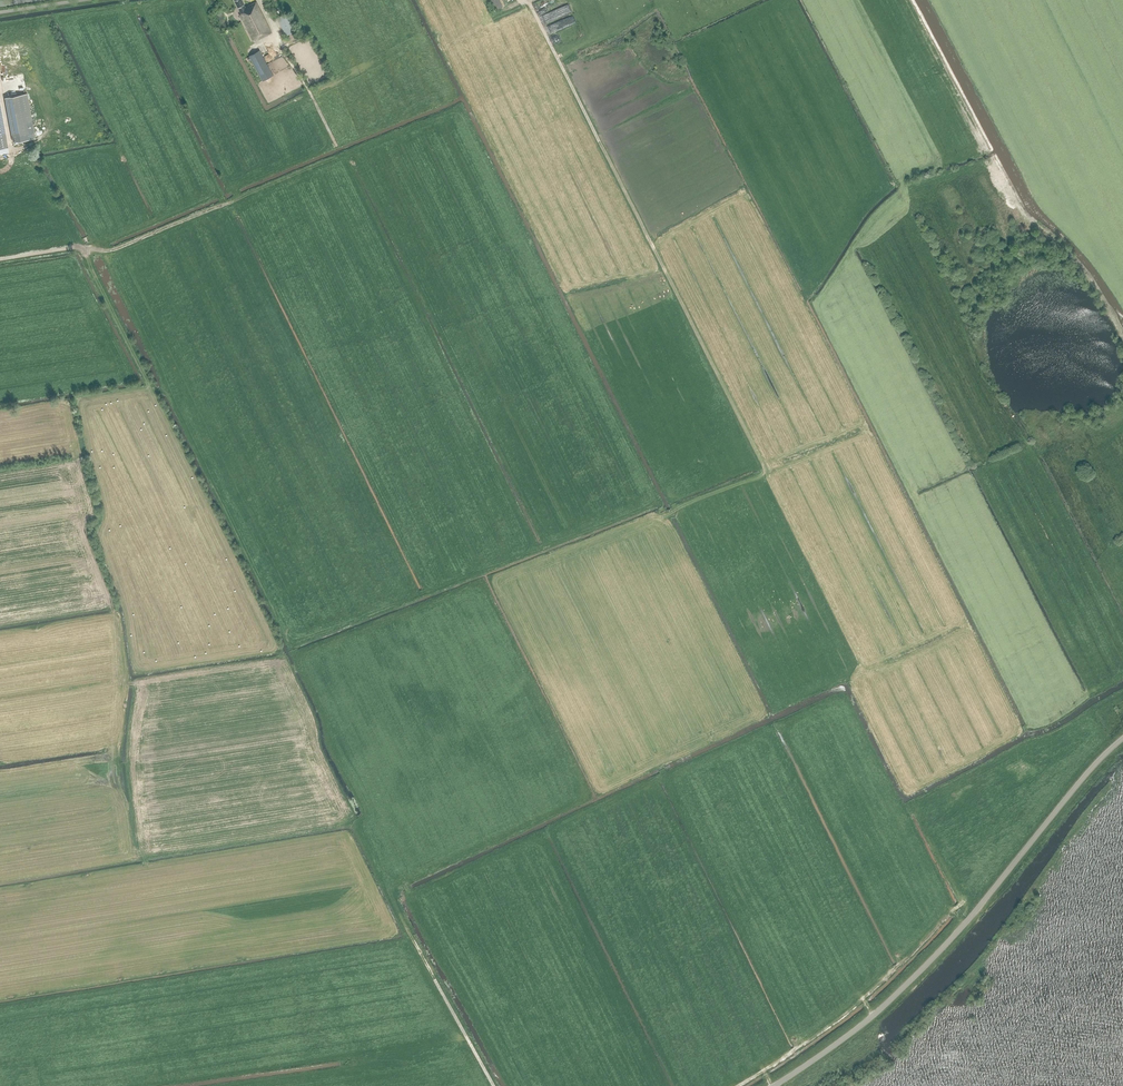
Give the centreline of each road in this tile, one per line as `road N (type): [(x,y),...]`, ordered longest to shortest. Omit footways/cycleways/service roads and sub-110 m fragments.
road 1 (unclassified): [(773,1085),(901,989),(1122,738)]

